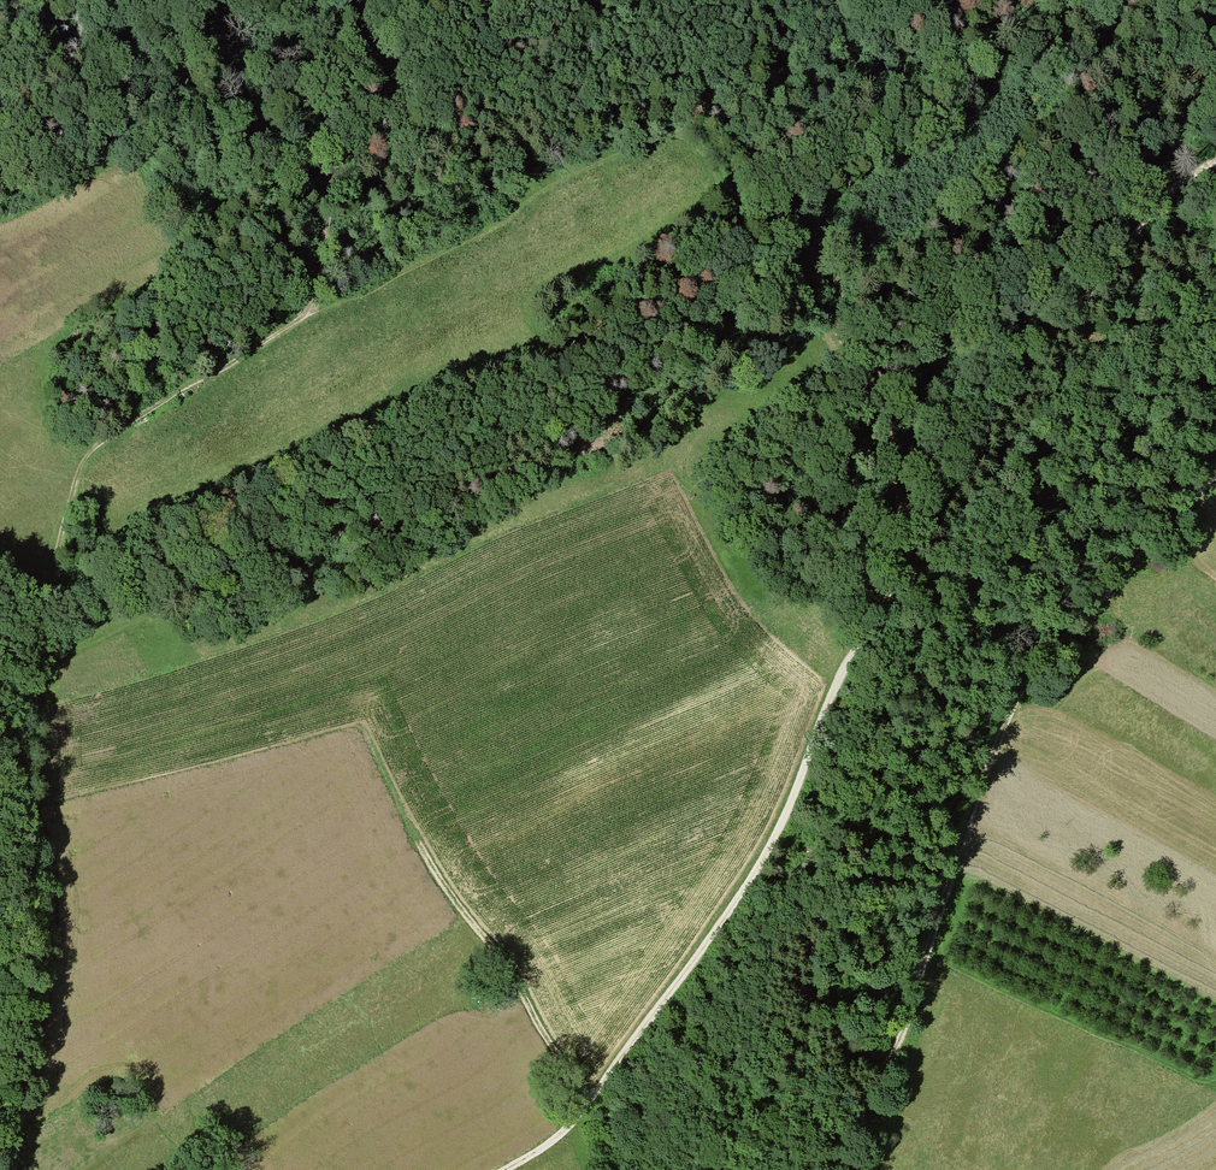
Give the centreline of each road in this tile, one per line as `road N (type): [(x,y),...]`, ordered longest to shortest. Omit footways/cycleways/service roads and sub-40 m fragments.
road 1 (track): [(501,1169),(553,1141),(580,1112),(778,830),(869,625),(1004,381),(1181,181),(1215,160)]
road 2 (track): [(841,1169),(901,1035),(990,762),(1024,687),(1130,561),(1215,476)]
road 3 (track): [(302,321),(128,421),(90,453),(38,617),(32,787),(22,804),(0,810)]
road 4 (track): [(912,546),(846,304),(817,251),(758,210),(783,125),(834,79)]
road 5 (track): [(585,1104),(502,957),(418,842),(365,730)]
road 6 (track): [(416,0),(318,208),(321,278),(302,321)]
road 7 (track): [(959,0),(834,79)]

